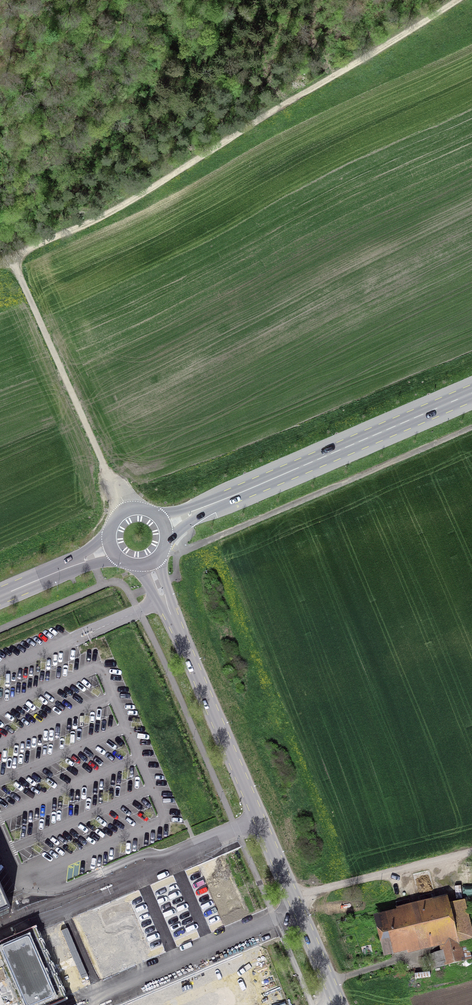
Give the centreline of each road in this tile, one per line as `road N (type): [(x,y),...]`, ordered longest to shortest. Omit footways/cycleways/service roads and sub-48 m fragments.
road 1 (track): [(456,0),(103,219),(0,267)]
road 2 (unclassified): [(292,898),(147,564)]
road 3 (primary): [(165,526),(471,393)]
road 4 (unclassified): [(471,854),(292,898)]
road 5 (primary): [(0,597),(112,548)]

